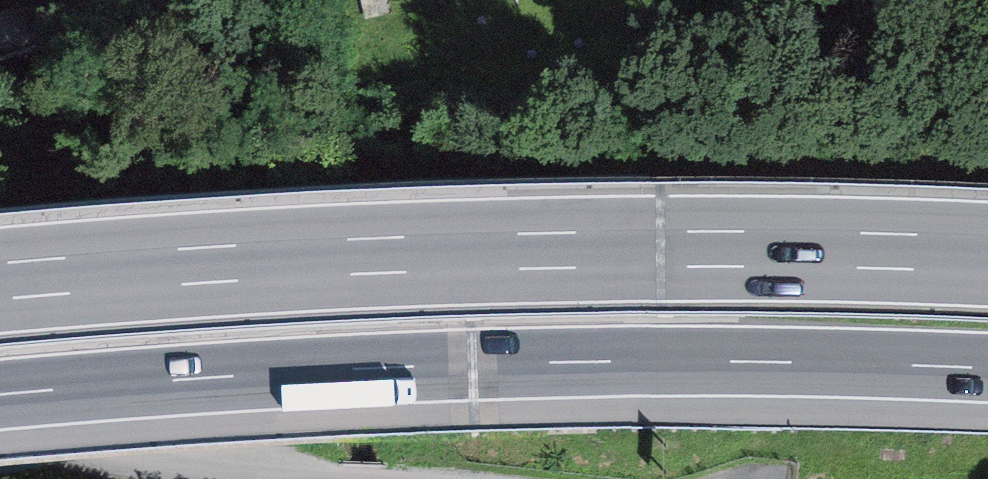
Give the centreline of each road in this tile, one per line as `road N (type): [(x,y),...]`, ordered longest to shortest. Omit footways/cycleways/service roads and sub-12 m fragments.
road 1 (motorway): [(987,255),(658,248),(406,254),(0,281)]
road 2 (motorway): [(0,396),(474,366),(987,369)]
road 3 (unclassified): [(0,453),(223,478)]
road 4 (residential): [(0,32),(45,27),(130,0)]

